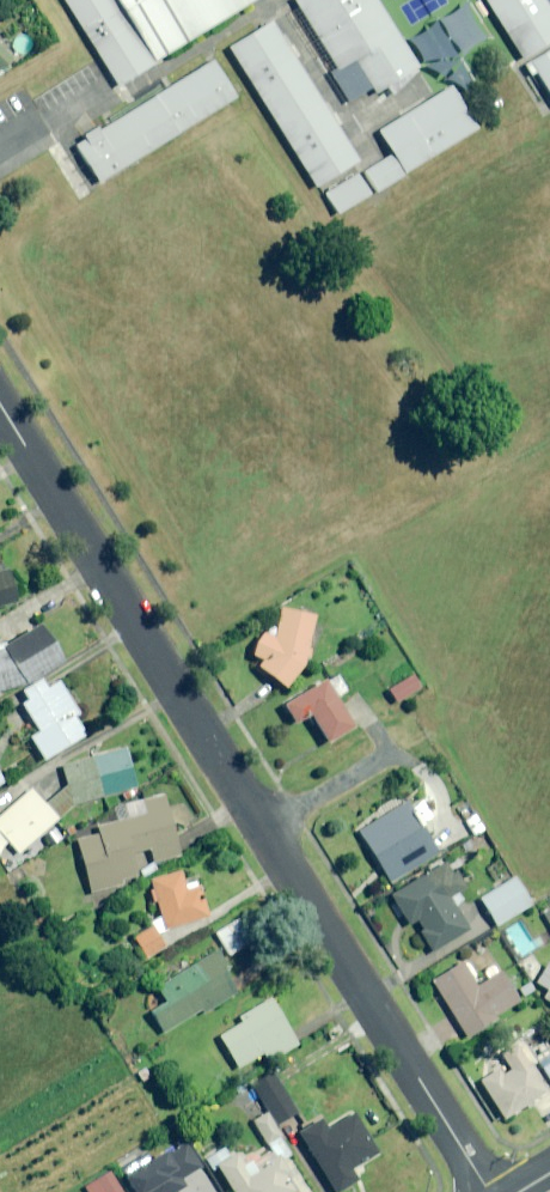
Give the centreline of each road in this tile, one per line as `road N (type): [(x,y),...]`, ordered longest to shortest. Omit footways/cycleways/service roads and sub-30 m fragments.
road 1 (residential): [(259,820),(0,403)]
road 2 (residential): [(492,1191),(259,820)]
road 3 (residential): [(403,730),(259,820)]

